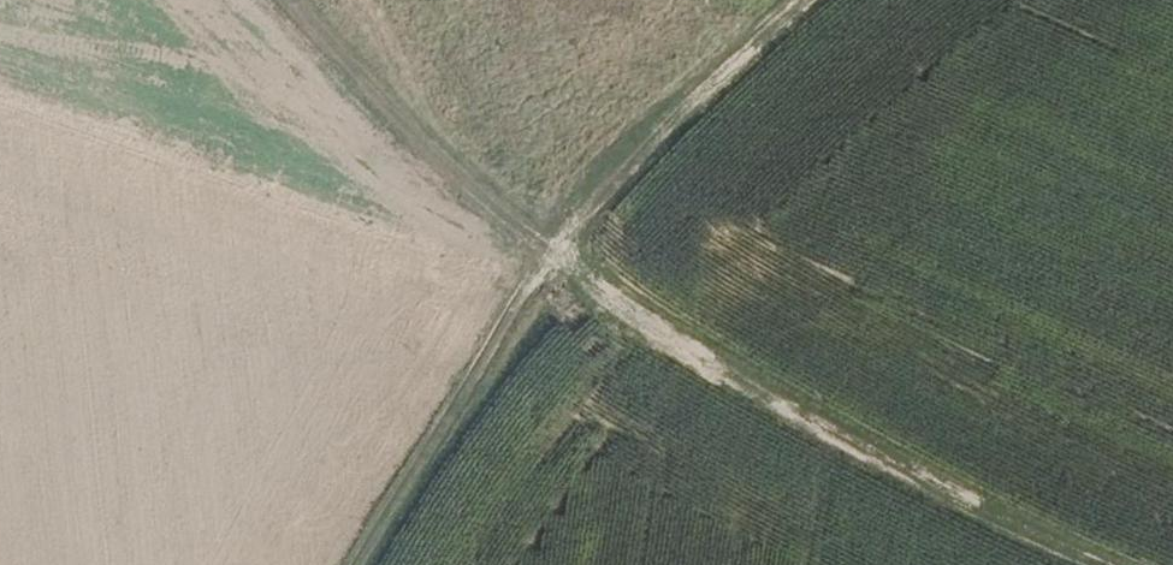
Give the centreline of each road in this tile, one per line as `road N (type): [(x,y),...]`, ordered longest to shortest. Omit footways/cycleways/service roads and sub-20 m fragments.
road 1 (track): [(555,251),(649,337),(733,396),(1093,564)]
road 2 (track): [(555,251),(363,564)]
road 3 (track): [(292,0),(416,147),(555,251)]
road 4 (track): [(795,0),(555,251)]

